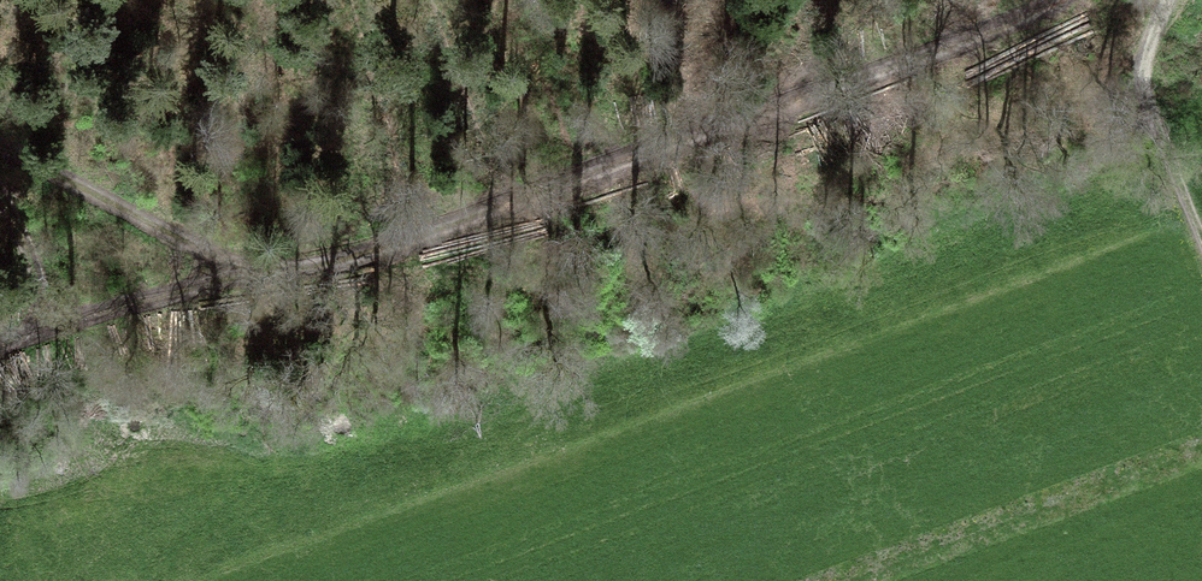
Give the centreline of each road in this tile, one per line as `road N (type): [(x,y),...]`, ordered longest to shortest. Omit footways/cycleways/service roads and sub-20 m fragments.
road 1 (track): [(0,145),(219,257),(306,268),(539,191),(1051,0)]
road 2 (track): [(253,266),(0,348)]
road 3 (track): [(1156,137),(1144,81),(1168,0)]

